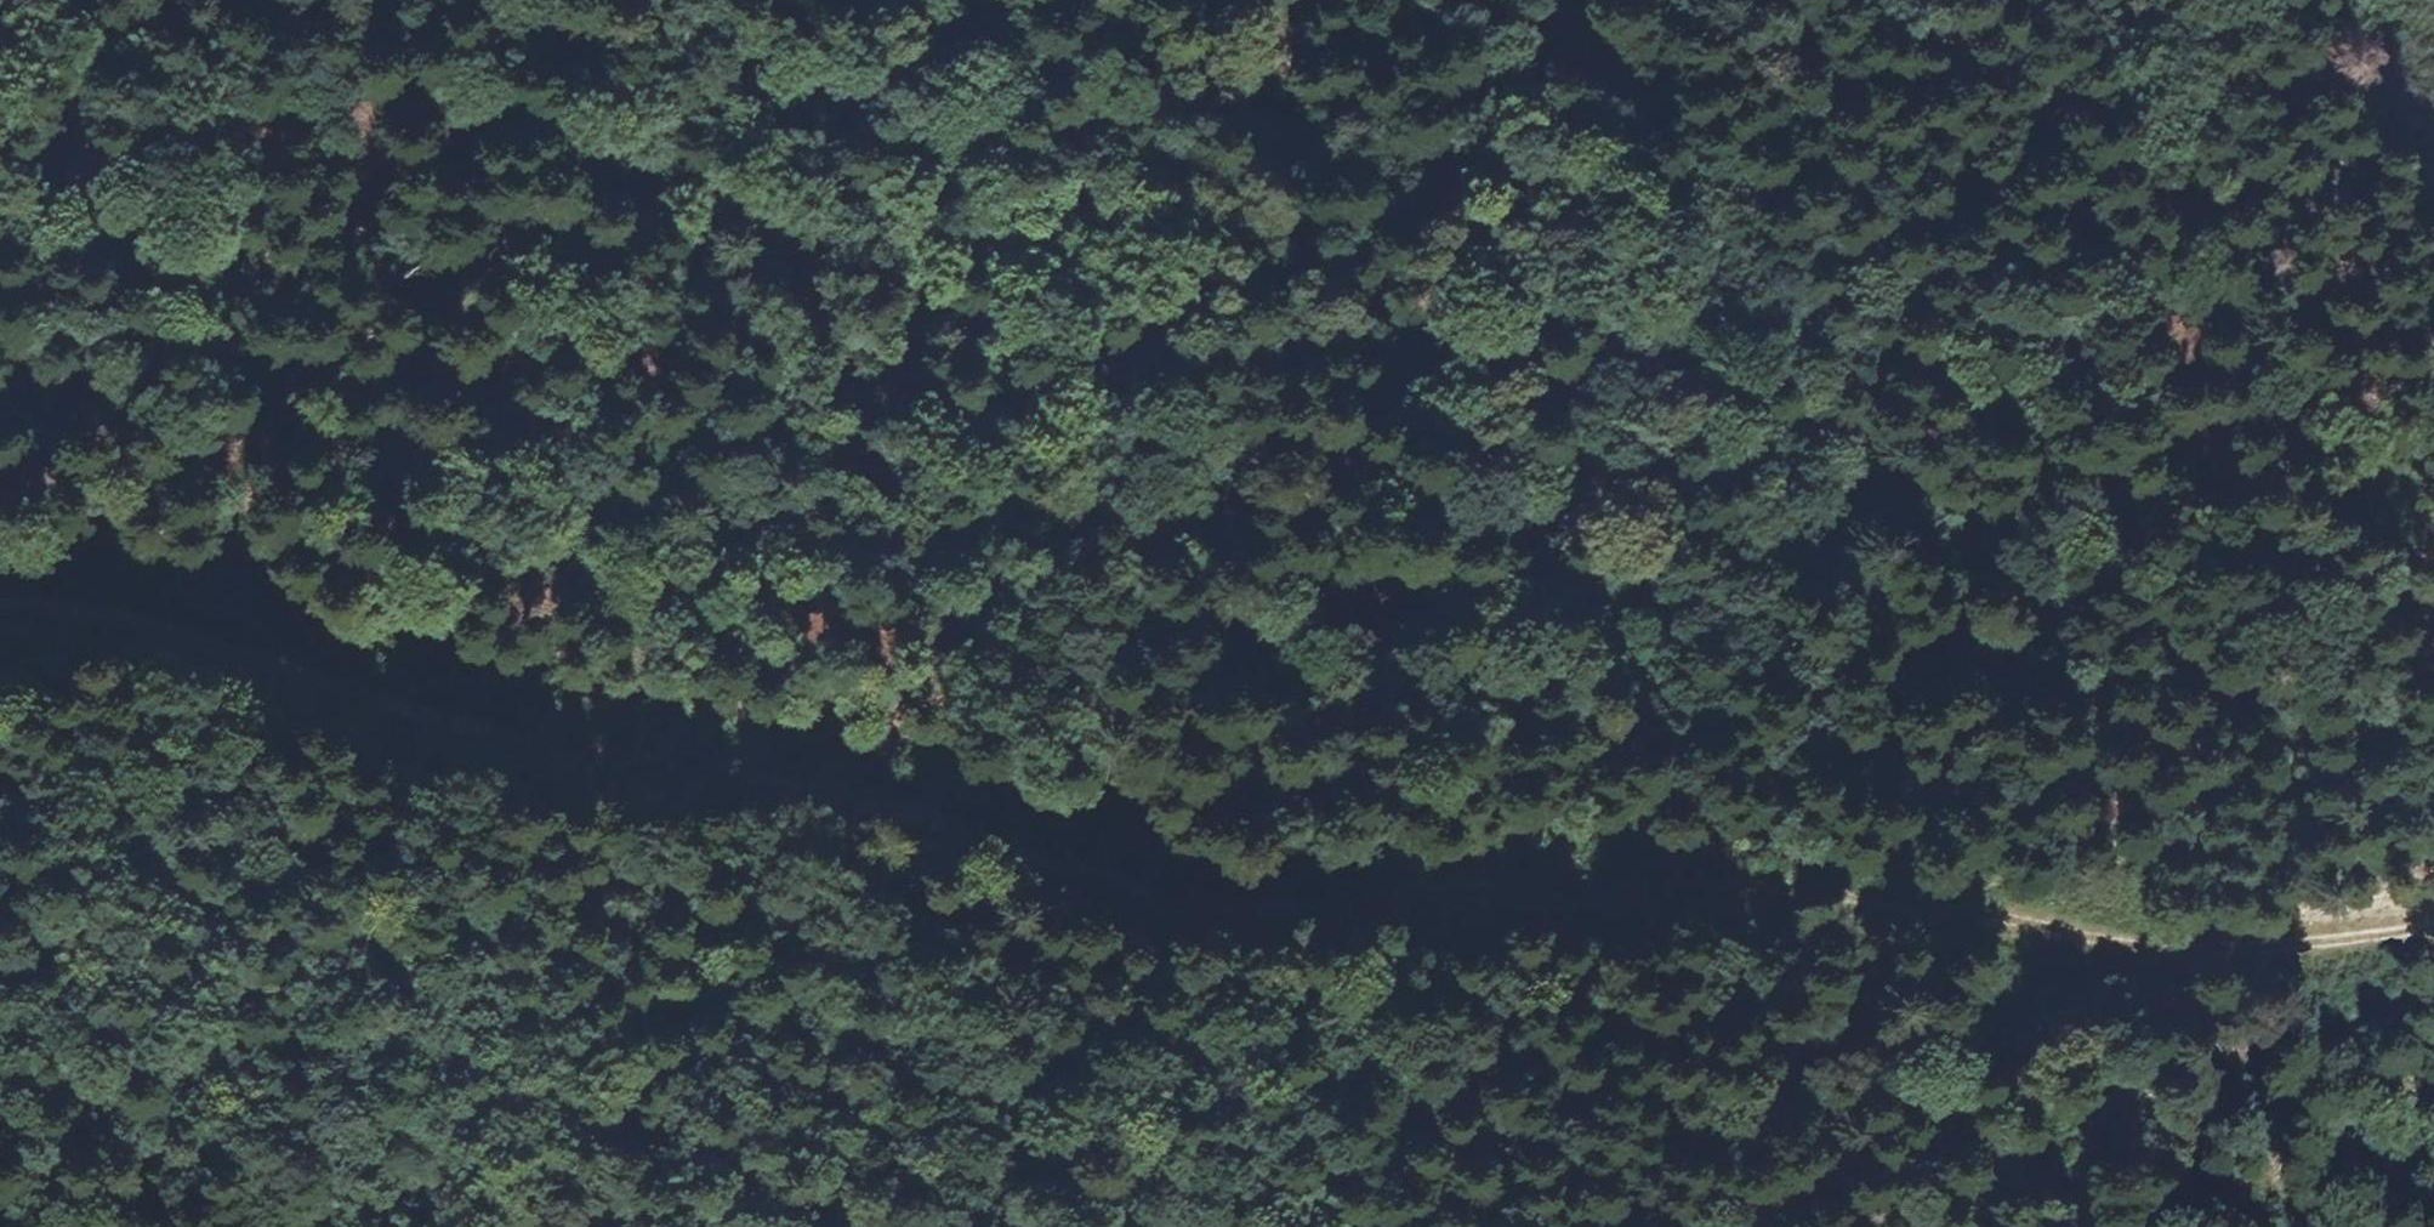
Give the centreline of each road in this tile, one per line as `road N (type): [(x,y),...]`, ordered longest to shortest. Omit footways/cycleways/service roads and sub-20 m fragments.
road 1 (track): [(0,608),(51,605),(569,750),(902,802),(1160,916),(1234,929),(1390,887),(1609,877),(1931,905),(2177,955),(2433,926)]

